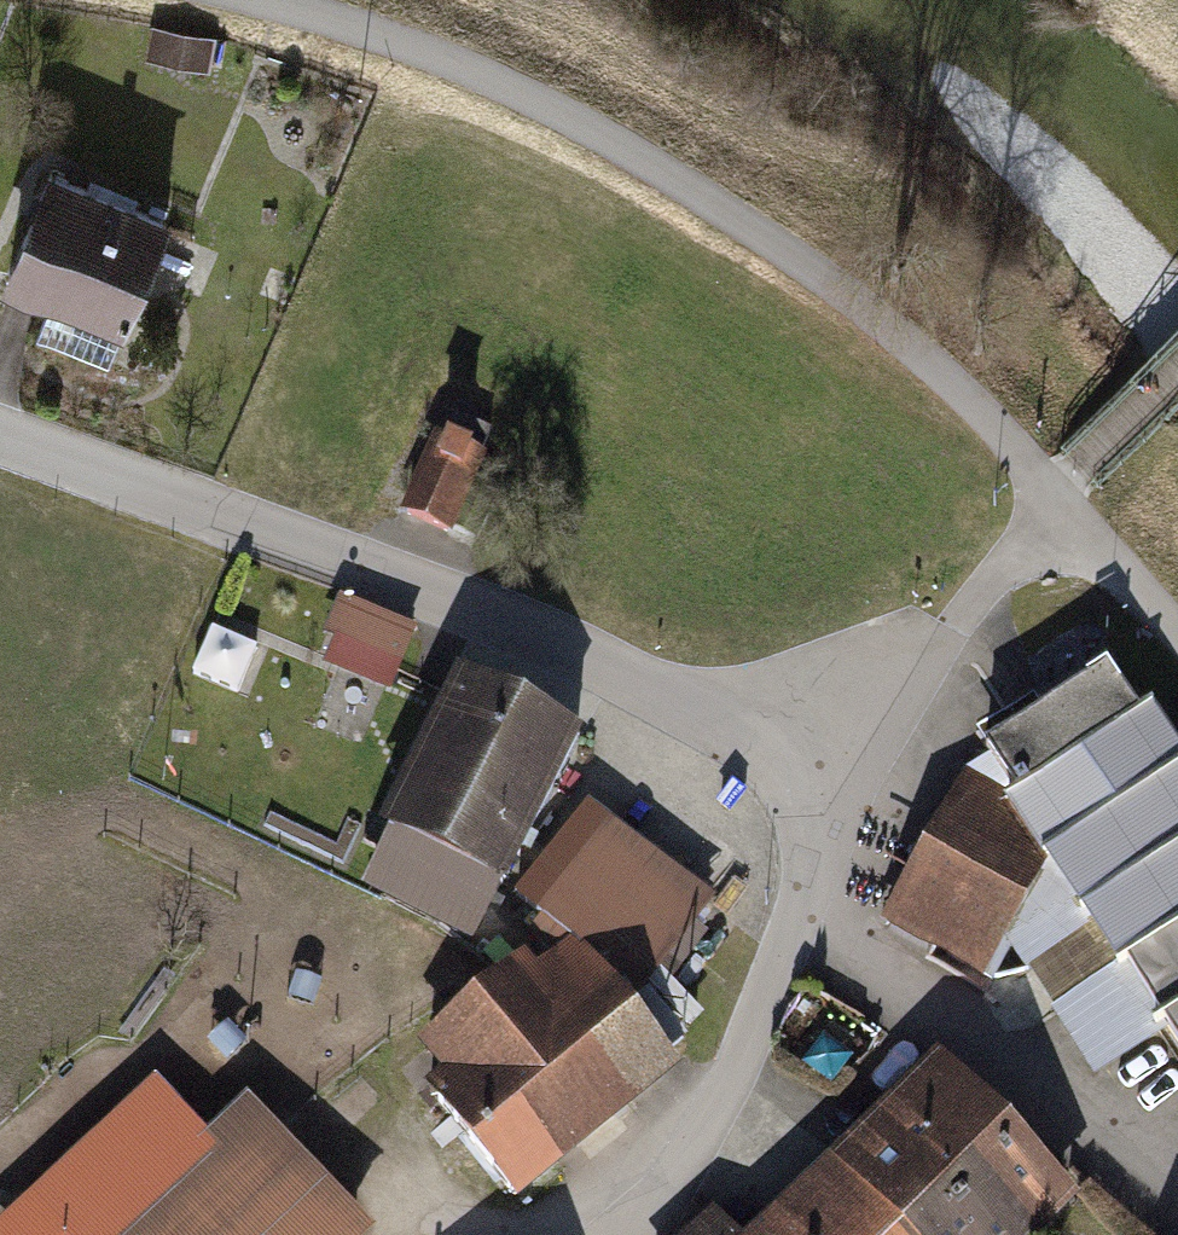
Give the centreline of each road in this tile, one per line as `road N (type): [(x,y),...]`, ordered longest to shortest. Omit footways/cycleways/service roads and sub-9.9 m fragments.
road 1 (track): [(262,0),(430,50),(596,130),(806,265),(1056,491),(1177,634)]
road 2 (residential): [(0,438),(460,599),(686,701),(820,736)]
road 3 (residential): [(820,736),(804,898),(725,1095),(608,1234)]
road 4 (residential): [(1080,466),(951,630),(820,736)]

